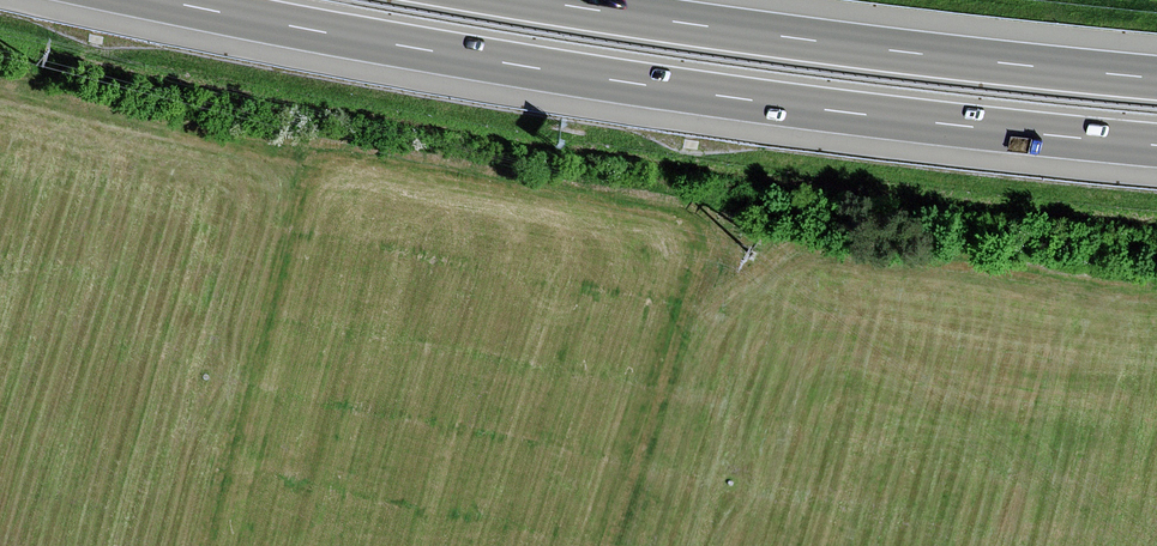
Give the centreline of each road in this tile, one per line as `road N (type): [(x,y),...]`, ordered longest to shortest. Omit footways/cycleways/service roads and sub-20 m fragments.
road 1 (motorway): [(159,0),(550,73),(1156,144)]
road 2 (motorway): [(1156,78),(501,0)]

